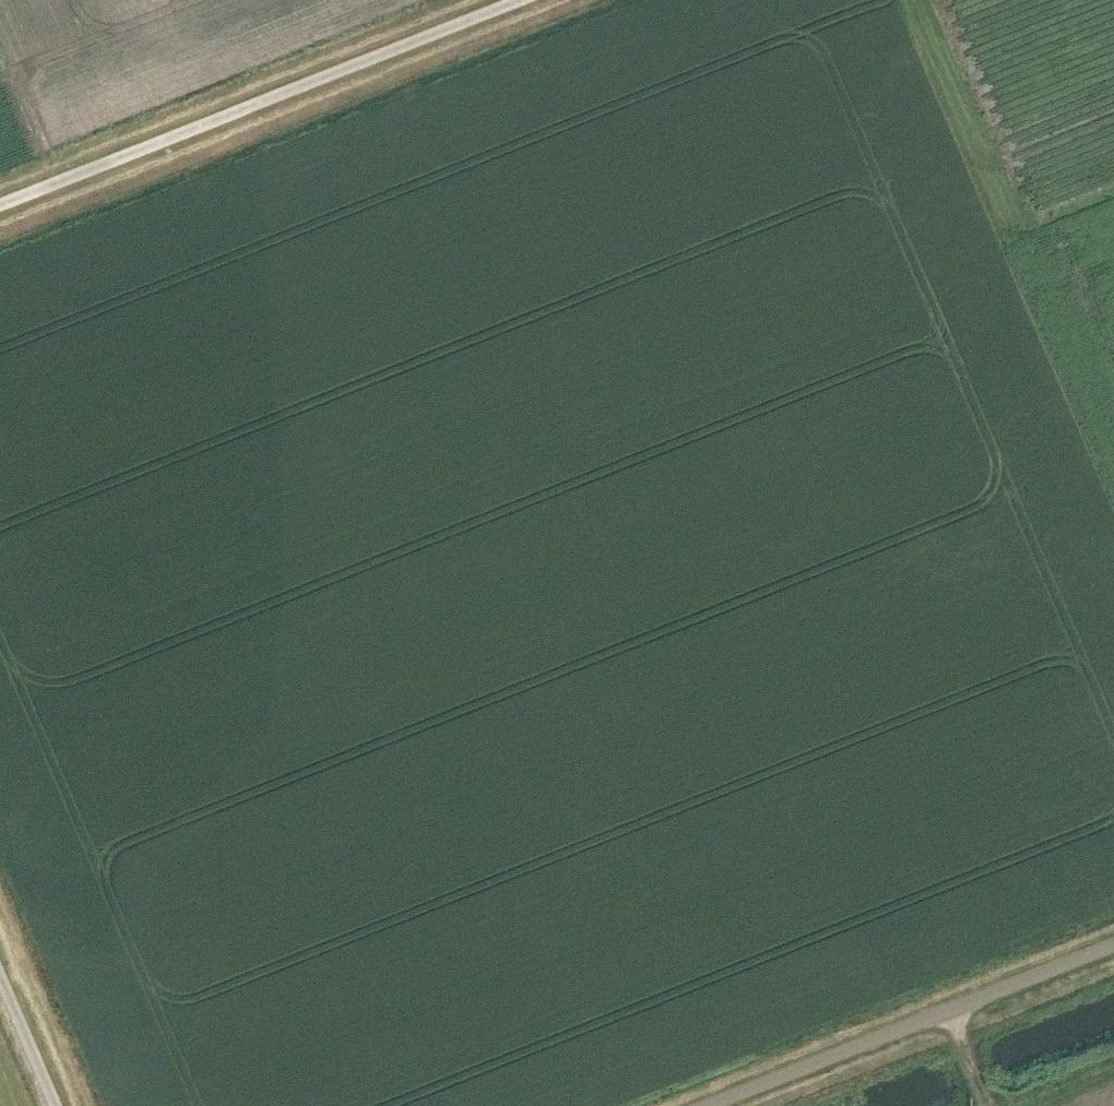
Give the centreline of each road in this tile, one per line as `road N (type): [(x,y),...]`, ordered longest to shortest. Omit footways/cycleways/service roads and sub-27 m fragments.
road 1 (unclassified): [(0,203),(514,0)]
road 2 (unclassified): [(699,1105),(1113,943)]
road 3 (unclassified): [(52,1105),(0,982)]

